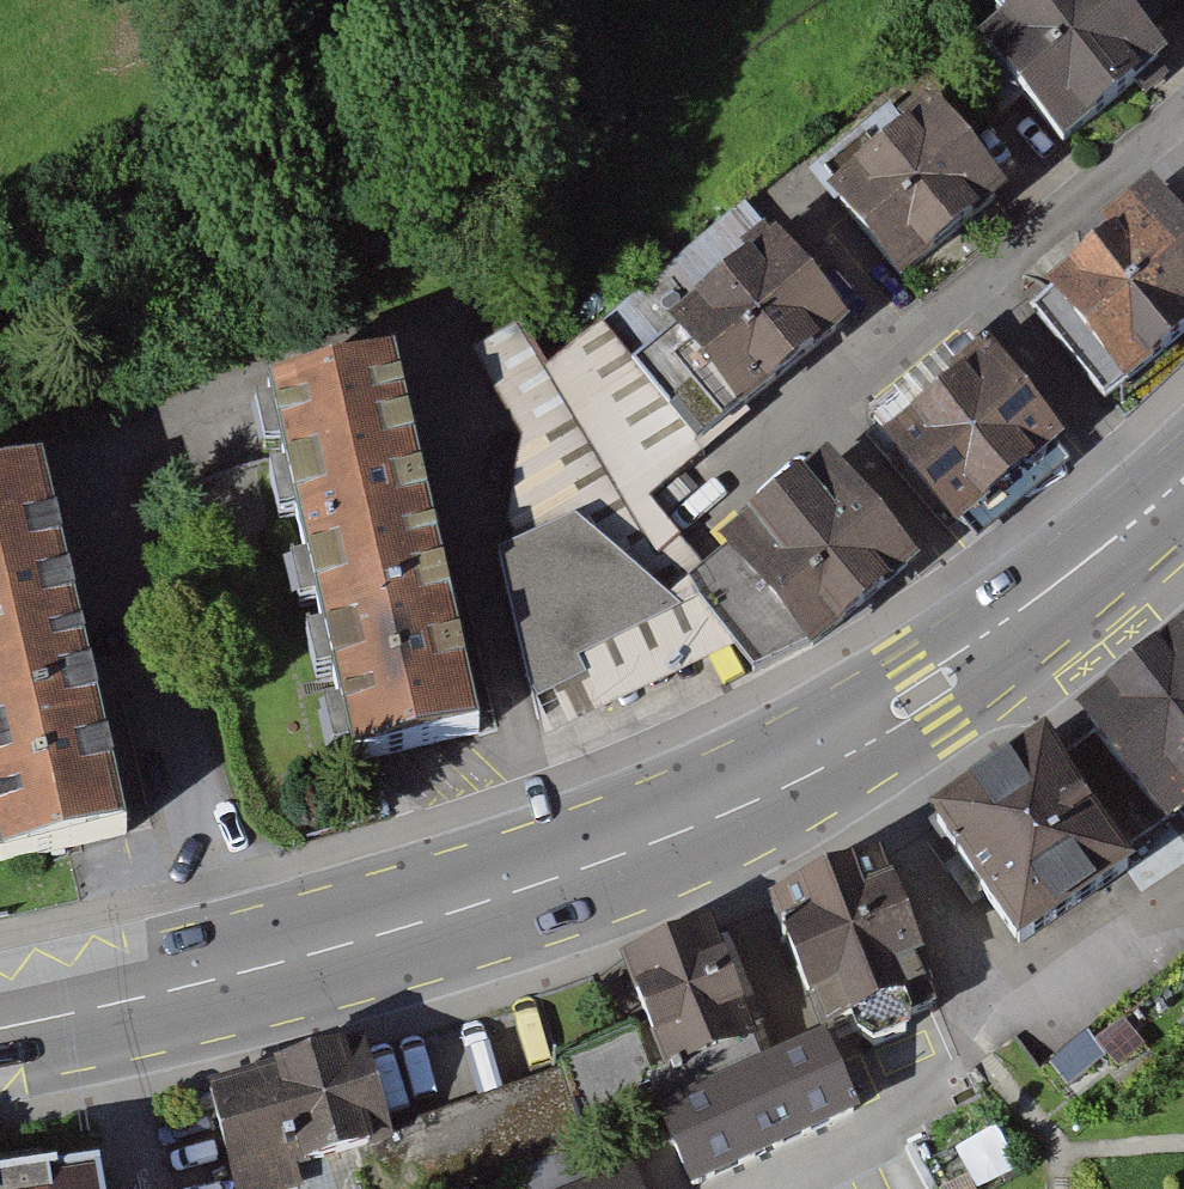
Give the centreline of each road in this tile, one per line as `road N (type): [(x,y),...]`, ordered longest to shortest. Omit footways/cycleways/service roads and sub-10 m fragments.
road 1 (primary): [(1183,480),(925,694),(712,818),(398,930),(0,1028)]
road 2 (residential): [(1183,127),(734,485)]

